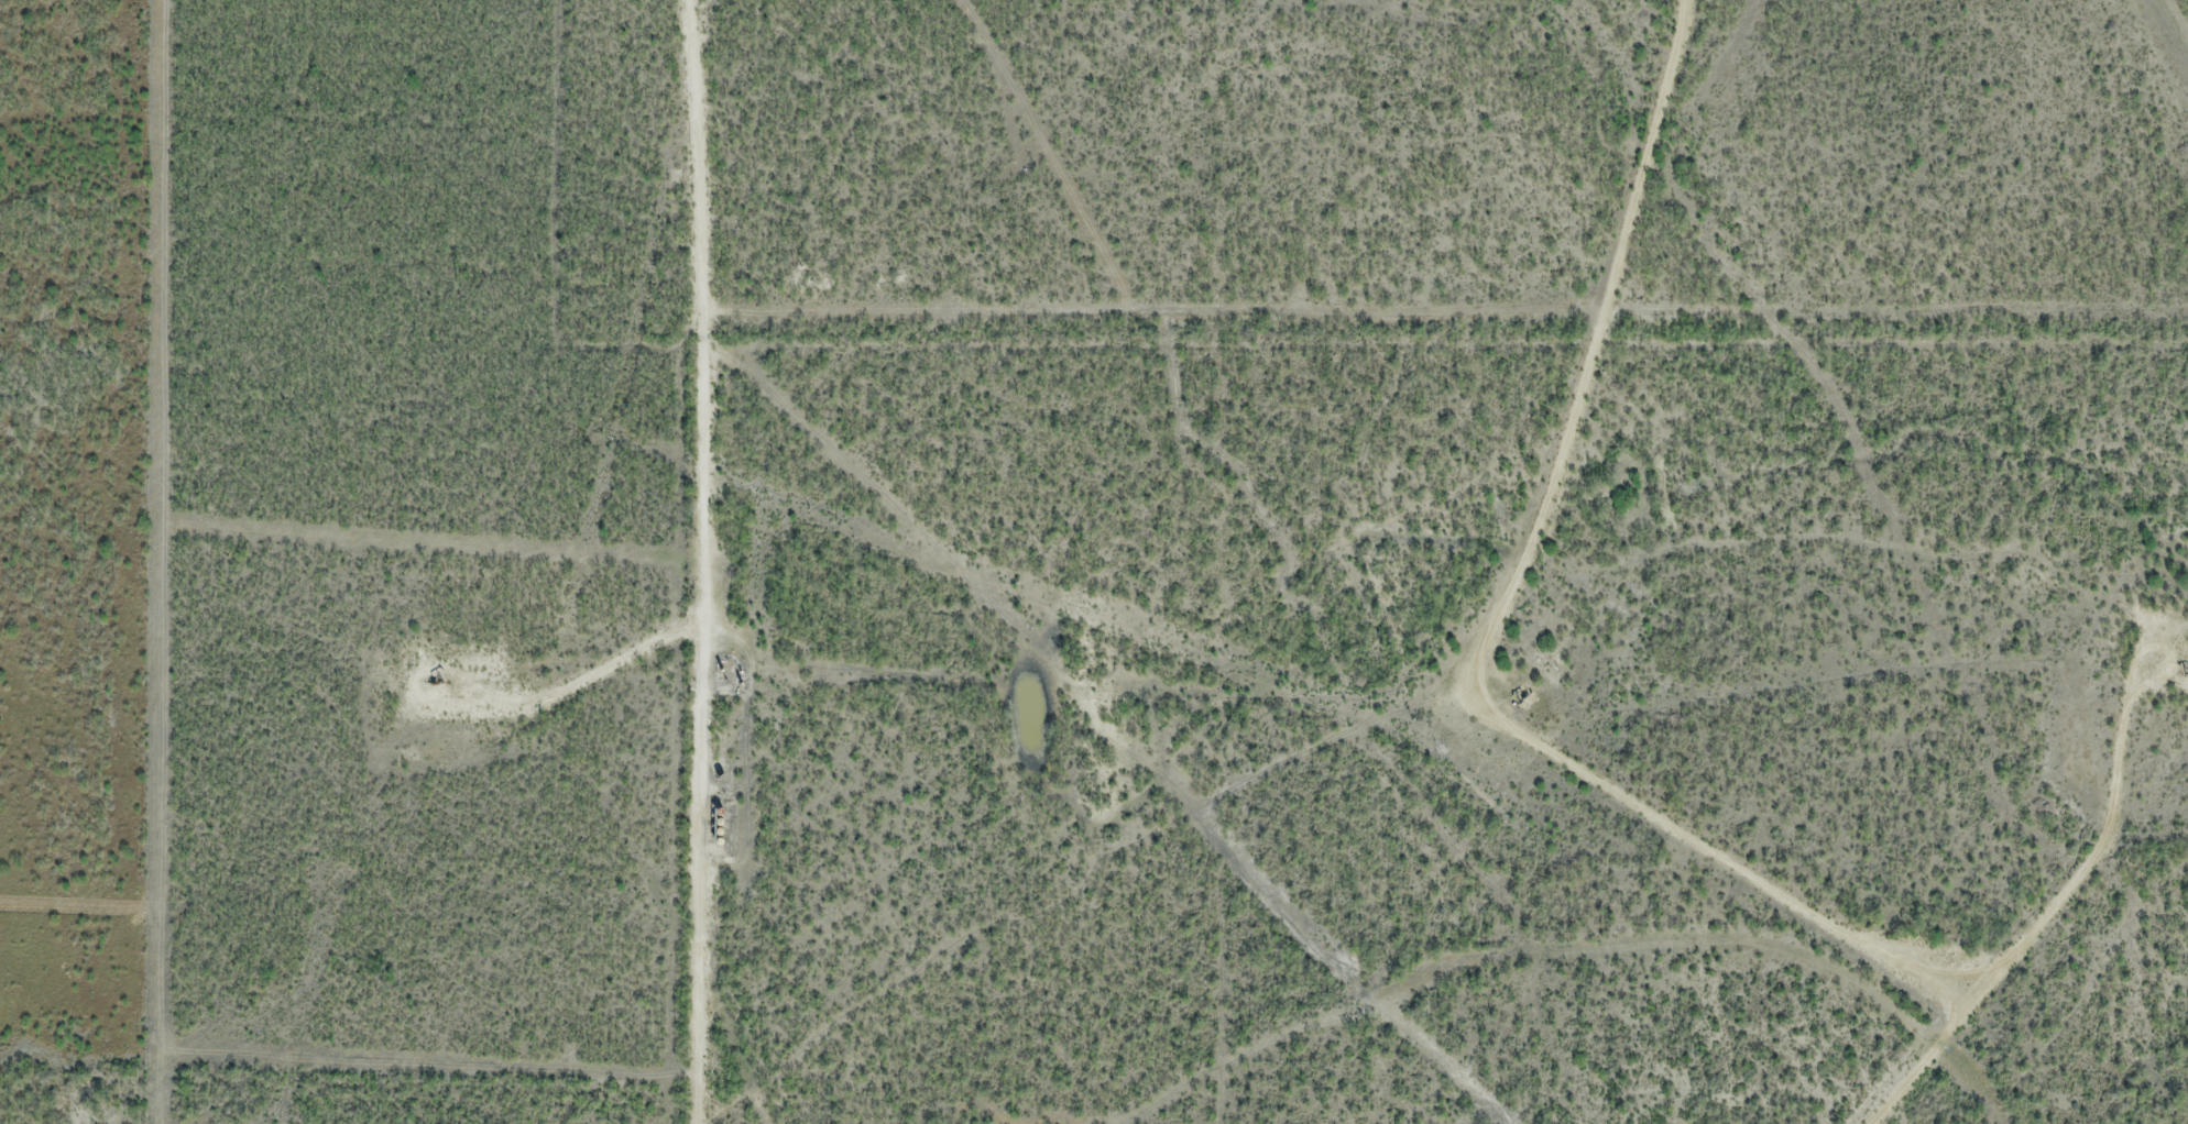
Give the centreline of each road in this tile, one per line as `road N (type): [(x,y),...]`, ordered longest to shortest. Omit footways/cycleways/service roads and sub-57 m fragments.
road 1 (track): [(702,1123),(696,202),(679,0)]

